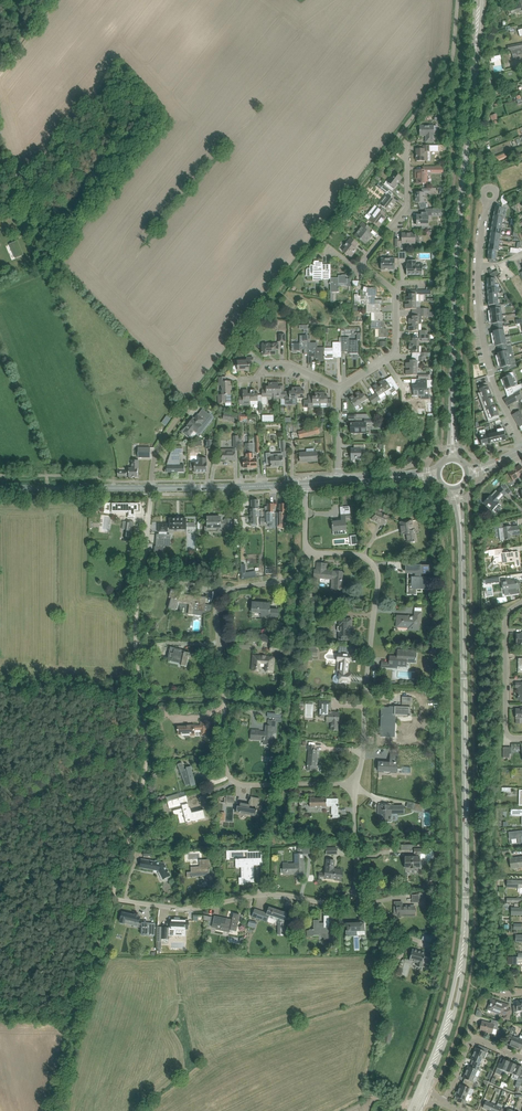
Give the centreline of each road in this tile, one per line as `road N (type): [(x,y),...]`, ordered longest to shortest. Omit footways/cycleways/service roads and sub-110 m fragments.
road 1 (residential): [(357,787),(241,783),(226,764),(220,601),(225,591),(292,575),(308,554)]
road 2 (secondary): [(453,402),(479,0)]
road 3 (track): [(113,895),(143,778),(135,638),(142,577)]
road 4 (residential): [(357,787),(377,575),(360,557),(308,554)]
road 5 (secondary): [(466,814),(462,552)]
road 6 (residential): [(521,447),(482,337),(478,267),(487,201)]
road 7 (residential): [(113,895),(202,908),(252,896),(328,905),(353,891)]
road 8 (track): [(185,408),(320,237)]
road 9 (secondary): [(426,1091),(456,1004),(465,909)]
road 10 (secondary): [(465,909),(450,1002),(419,1088)]
road 11 (unclassified): [(390,144),(449,68),(458,0)]
road 12 (tertiary): [(308,483),(152,488)]
road 13 (residential): [(521,602),(505,616),(506,733),(521,738)]
road 14 (tertiary): [(152,488),(0,488)]
road 15 (residential): [(365,263),(407,209),(409,146)]

